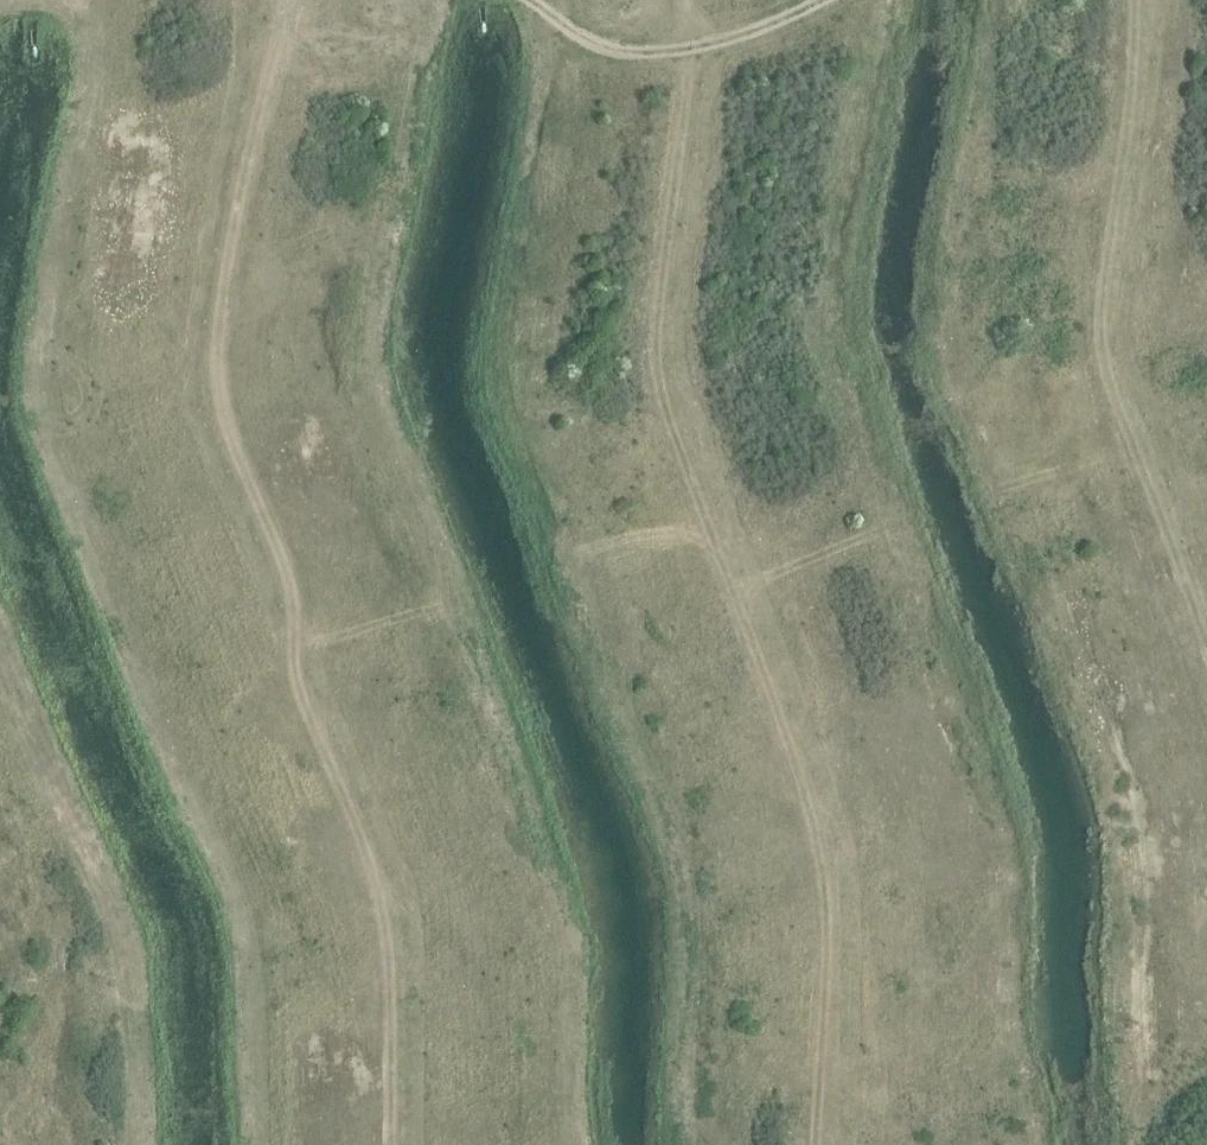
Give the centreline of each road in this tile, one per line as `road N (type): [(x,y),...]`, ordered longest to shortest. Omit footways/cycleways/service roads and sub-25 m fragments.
road 1 (track): [(393,1144),(389,939),(302,685),(296,598),(226,430),(220,381),(236,199),(268,71),(274,0)]
road 2 (track): [(821,1144),(834,920),(810,797),(658,359),(660,243),(695,45),(690,0)]
road 3 (track): [(1136,0),(1114,324),(1139,462),(1206,637)]
road 4 (track): [(538,0),(598,48),(644,56),(719,41),(816,0)]

